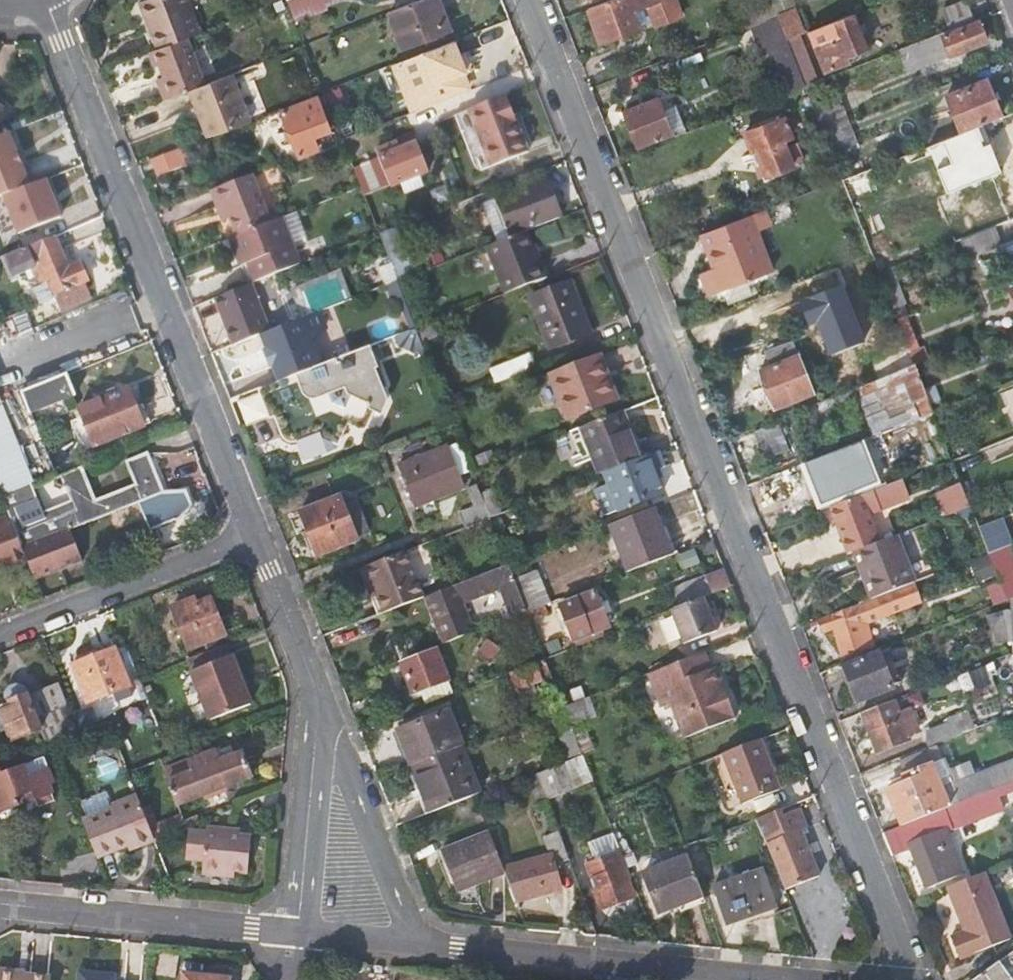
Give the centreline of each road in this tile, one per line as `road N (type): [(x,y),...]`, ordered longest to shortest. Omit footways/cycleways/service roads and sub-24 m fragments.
road 1 (residential): [(530,0),(912,976)]
road 2 (residential): [(254,532),(49,0)]
road 3 (residential): [(415,941),(806,979)]
road 4 (residential): [(5,902),(296,931)]
road 5 (residential): [(0,632),(254,532)]
road 6 (residential): [(415,941),(320,699)]
road 7 (residential): [(296,931),(320,699)]
road 8 (residential): [(320,699),(254,532)]

